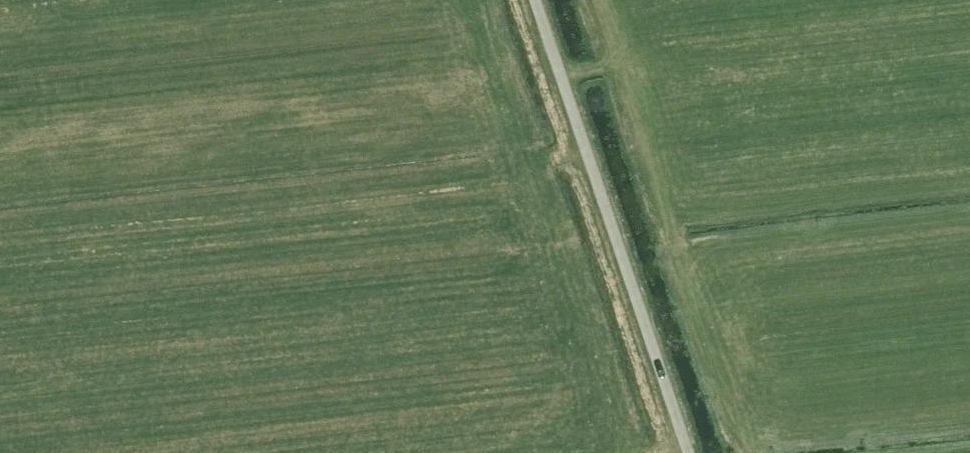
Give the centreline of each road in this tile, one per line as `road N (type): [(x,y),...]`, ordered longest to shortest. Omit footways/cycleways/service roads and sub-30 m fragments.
road 1 (unclassified): [(687,452),(533,0)]

